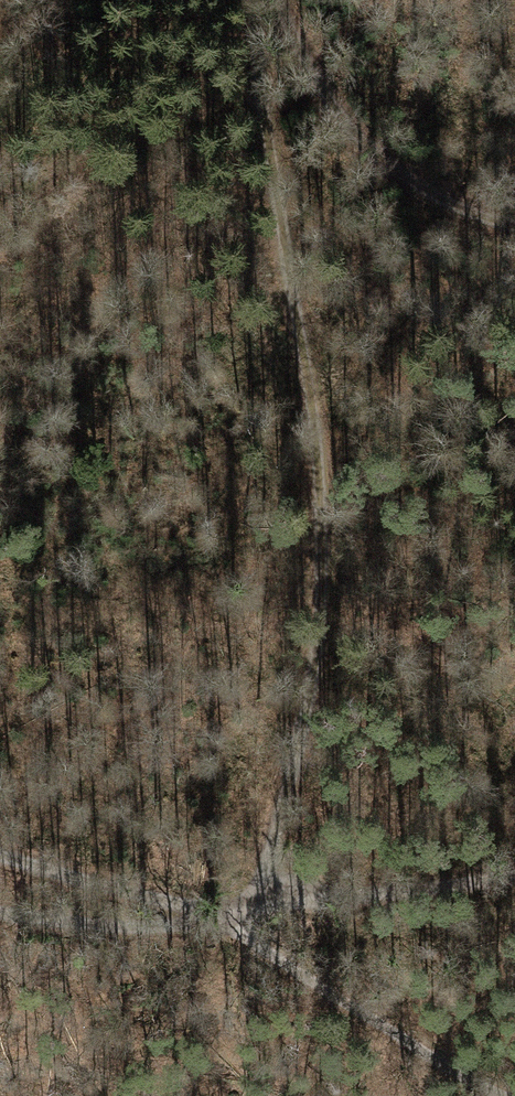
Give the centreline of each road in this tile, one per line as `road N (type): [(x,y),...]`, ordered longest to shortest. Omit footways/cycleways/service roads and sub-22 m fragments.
road 1 (track): [(250,940),(316,662),(322,576),(315,426),(254,0)]
road 2 (track): [(514,1093),(459,1069),(217,915)]
road 3 (track): [(514,227),(485,220),(397,171),(336,110),(282,0)]
road 4 (track): [(217,915),(514,879)]
road 5 (track): [(0,858),(217,915)]
road 6 (track): [(0,911),(81,927),(176,928),(217,915)]

